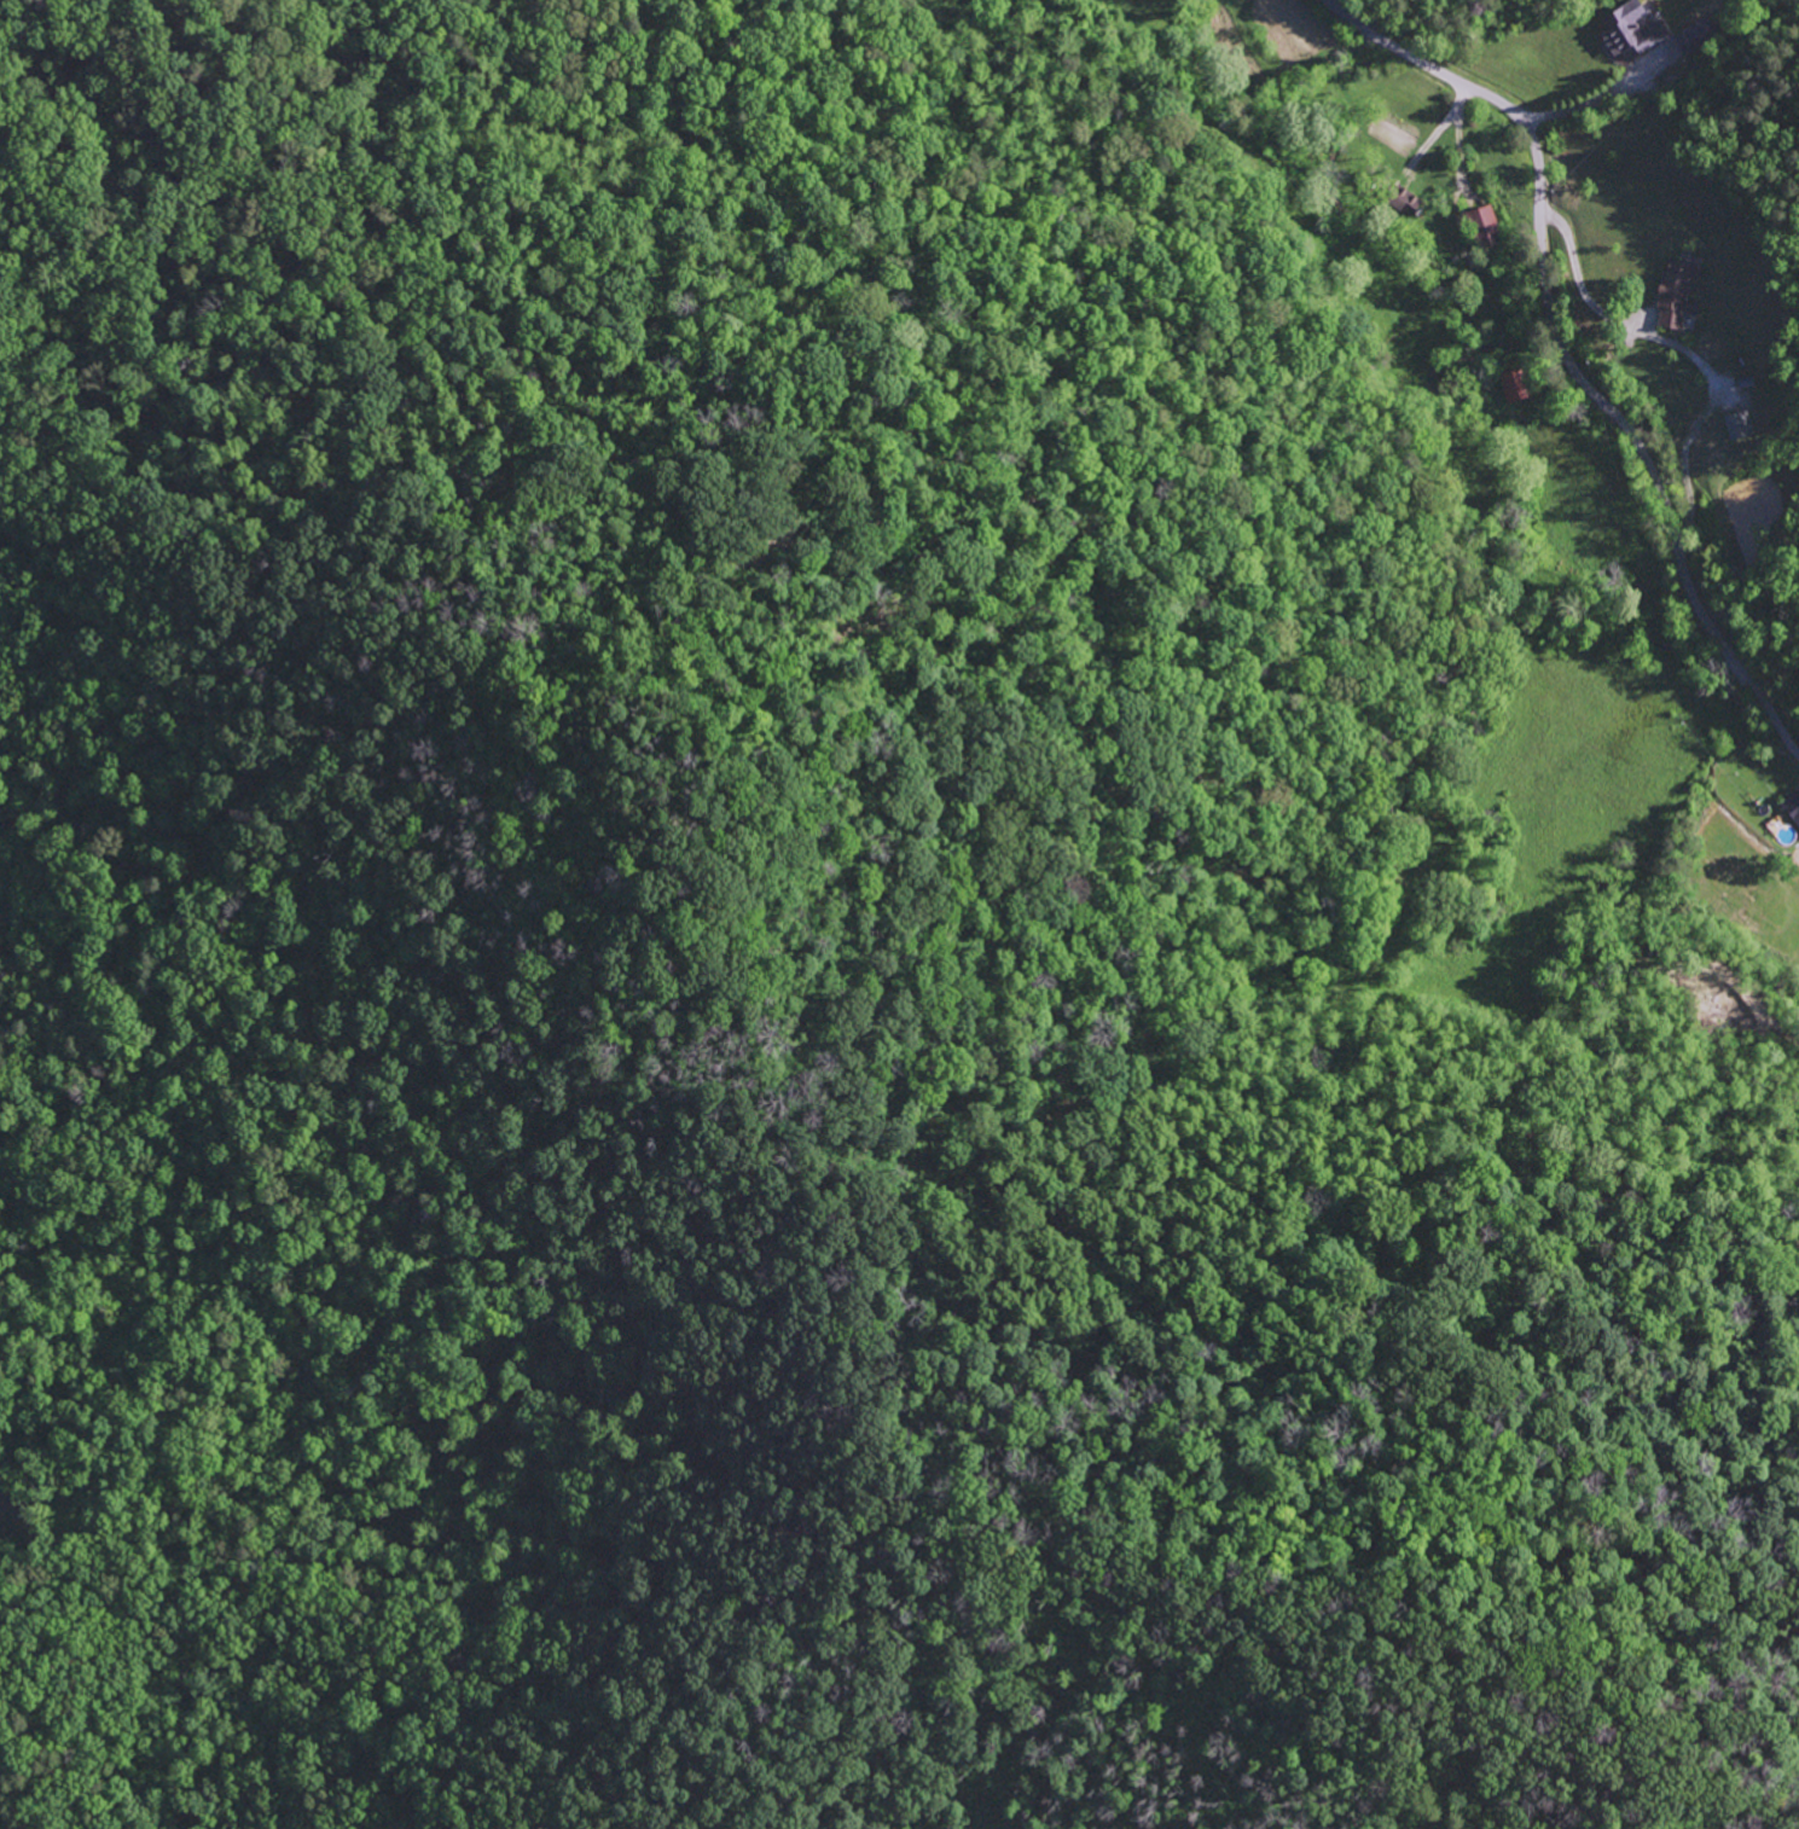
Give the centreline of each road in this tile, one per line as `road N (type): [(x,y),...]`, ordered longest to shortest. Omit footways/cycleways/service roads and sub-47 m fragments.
road 1 (residential): [(1326,0),(1373,35),(1508,106),(1527,130),(1539,170),(1545,288),(1568,364),(1643,457),(1689,594),(1798,755)]

